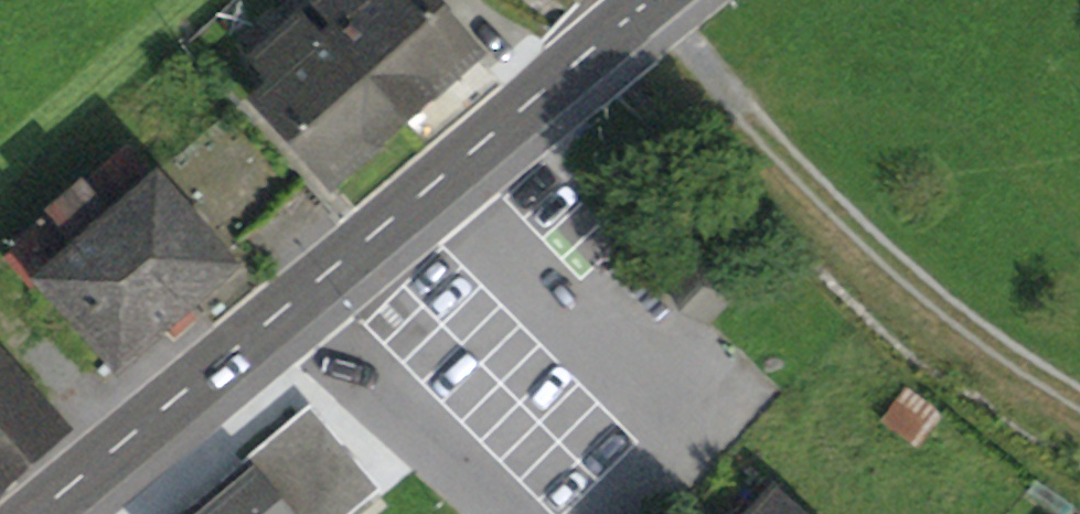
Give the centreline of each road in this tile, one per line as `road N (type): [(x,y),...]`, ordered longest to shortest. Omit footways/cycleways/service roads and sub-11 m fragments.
road 1 (track): [(1079,400),(910,284),(637,13)]
road 2 (primary): [(652,0),(273,314)]
road 3 (primary): [(273,314),(34,513)]
road 4 (residential): [(273,314),(492,513)]

